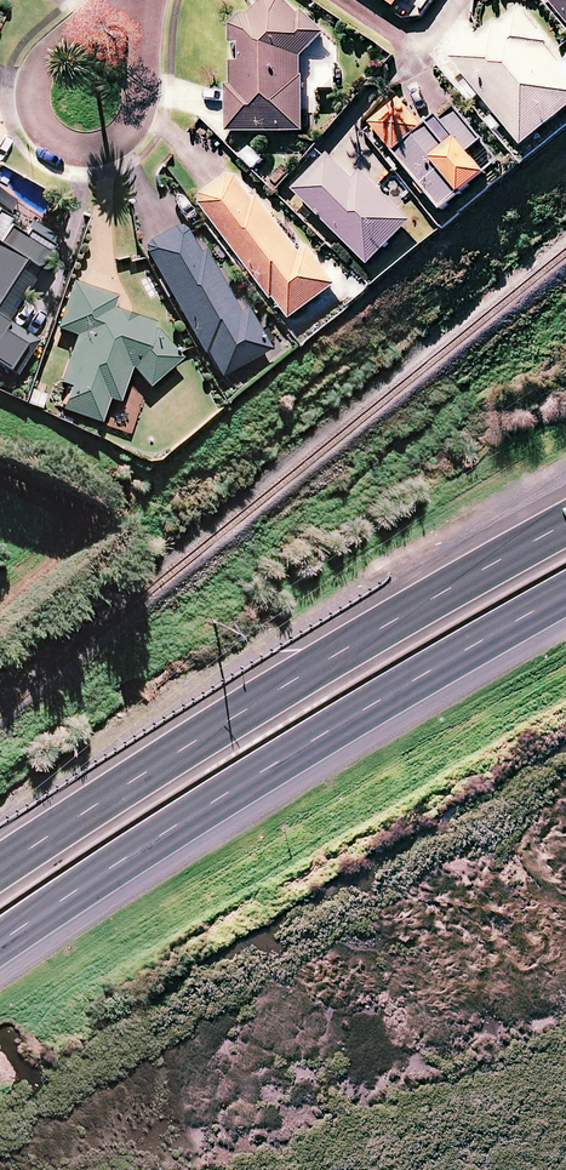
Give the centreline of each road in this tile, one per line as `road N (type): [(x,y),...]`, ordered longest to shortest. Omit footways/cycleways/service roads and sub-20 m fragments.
road 1 (trunk): [(565,599),(158,837),(0,941)]
road 2 (trunk): [(0,847),(157,747),(565,518)]
road 3 (residential): [(144,0),(135,99),(117,134),(79,146),(42,132),(25,102),(33,73),(72,20)]

